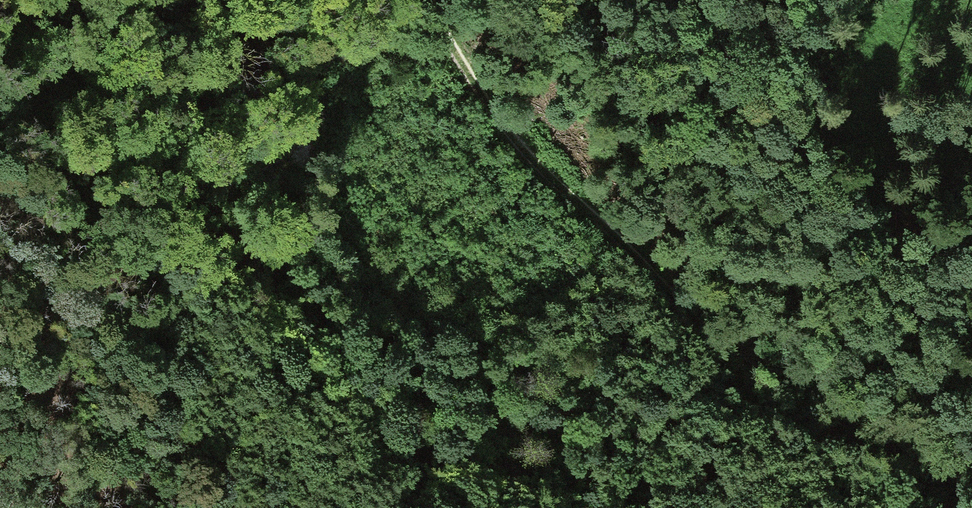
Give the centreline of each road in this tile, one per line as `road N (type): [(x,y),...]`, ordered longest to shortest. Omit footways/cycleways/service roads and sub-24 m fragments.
road 1 (track): [(940,507),(872,442),(722,345),(539,166),(473,81),(424,0)]
road 2 (track): [(215,0),(243,101),(381,295),(569,507)]

